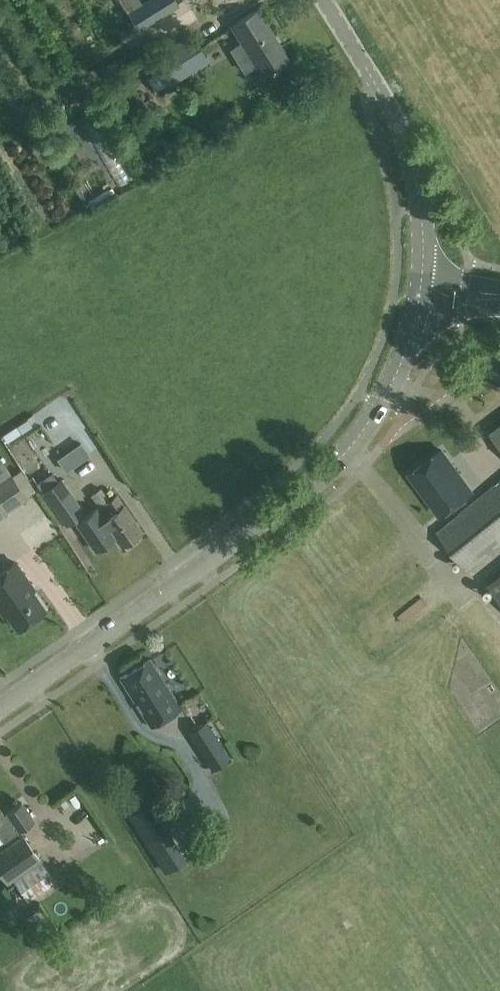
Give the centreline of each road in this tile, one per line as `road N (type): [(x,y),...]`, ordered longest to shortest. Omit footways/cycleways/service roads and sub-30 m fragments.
road 1 (tertiary): [(0,711),(316,488),(383,405),(420,290)]
road 2 (tertiary): [(416,176),(397,124),(323,0)]

